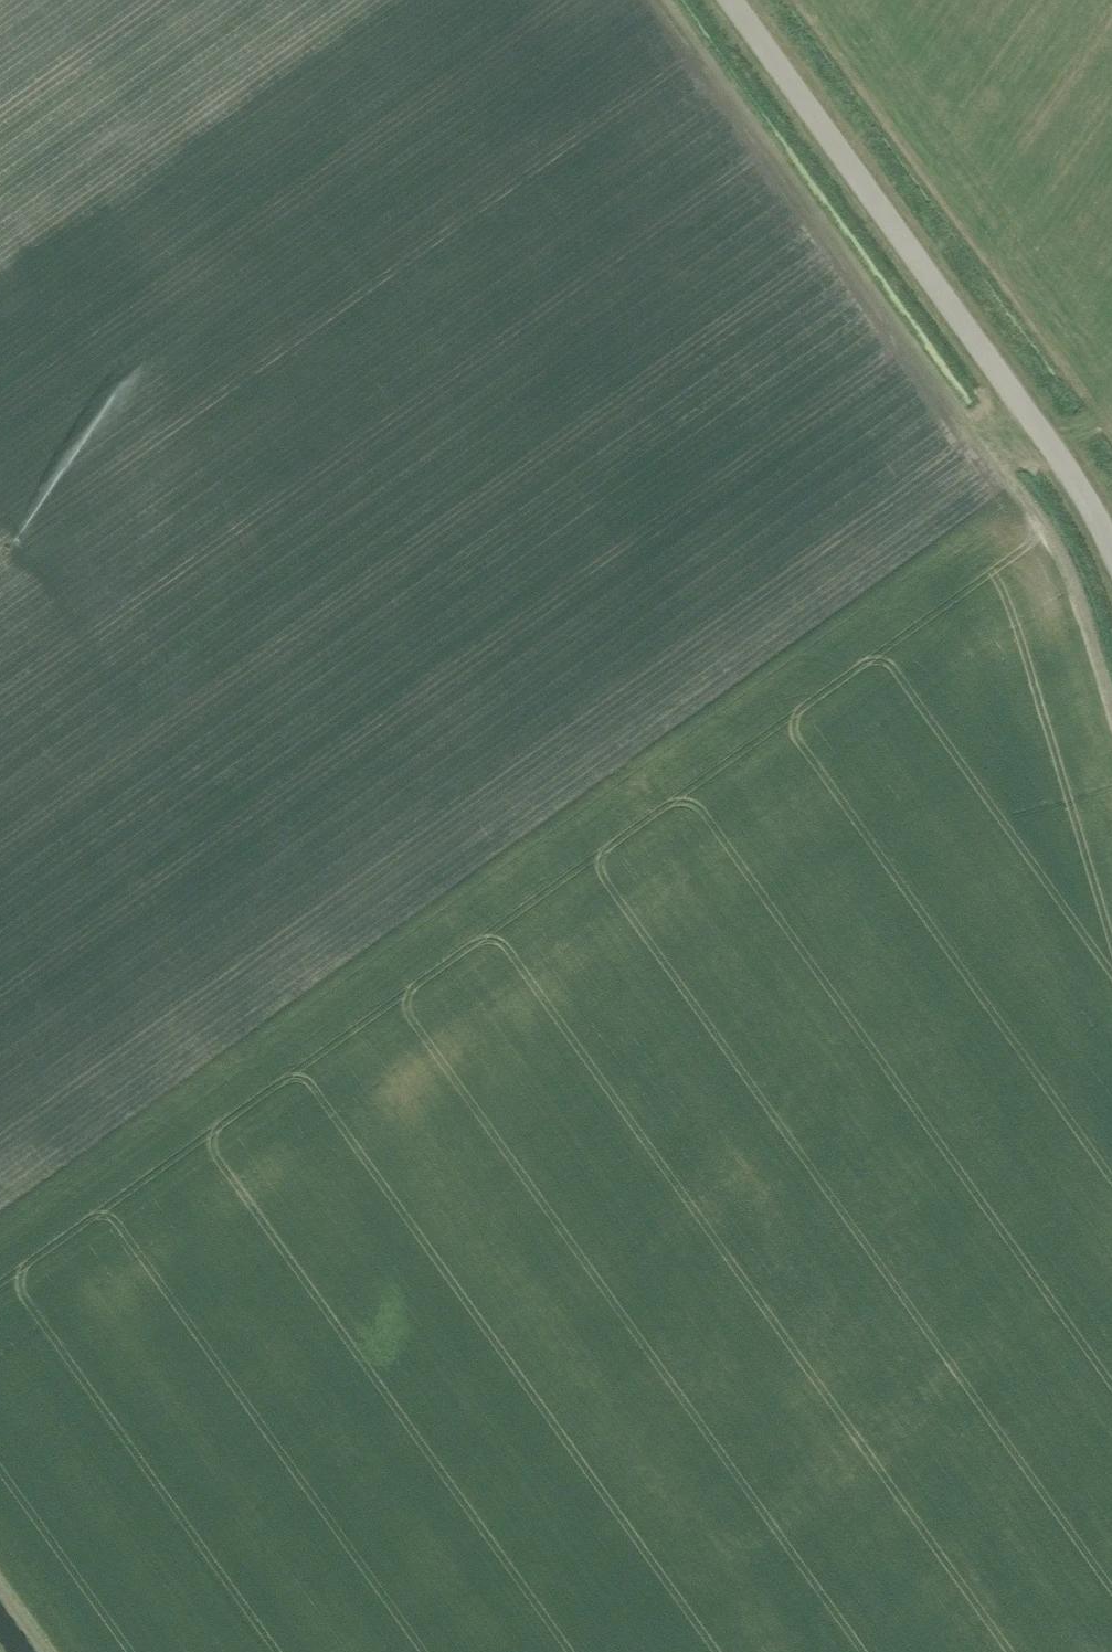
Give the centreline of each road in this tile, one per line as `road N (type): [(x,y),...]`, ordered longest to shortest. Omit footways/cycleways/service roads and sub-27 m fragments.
road 1 (tertiary): [(1111,565),(1055,456),(730,0)]

